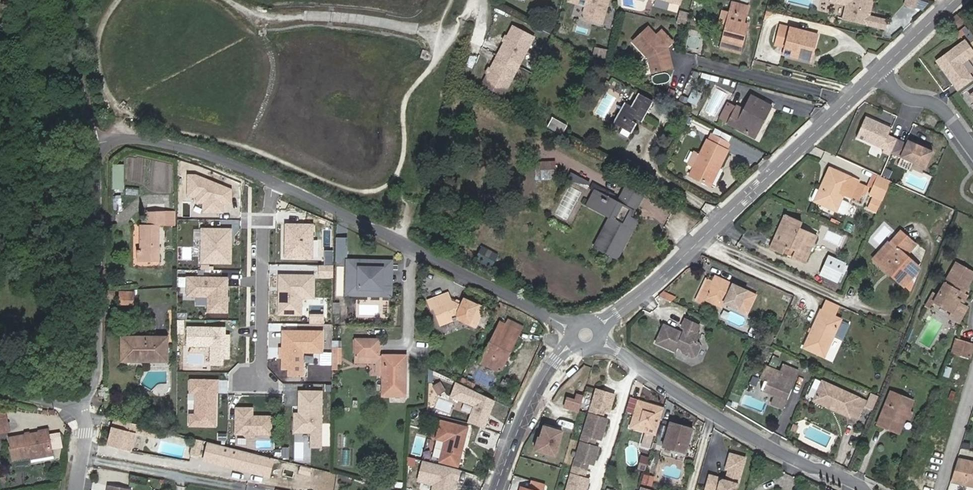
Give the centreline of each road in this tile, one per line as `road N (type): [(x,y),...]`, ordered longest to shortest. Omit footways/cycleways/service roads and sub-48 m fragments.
road 1 (residential): [(593,335),(881,71)]
road 2 (residential): [(593,335),(278,179)]
road 3 (residential): [(863,489),(593,335)]
road 4 (residential): [(99,132),(106,193),(101,367),(76,403)]
road 5 (residential): [(278,179),(264,226),(263,382)]
road 6 (residential): [(278,179),(207,148),(99,132)]
road 7 (residential): [(499,489),(522,418),(593,335)]
road 8 (residential): [(66,0),(99,132)]
road 9 (residential): [(881,71),(903,97),(941,108),(972,149)]

